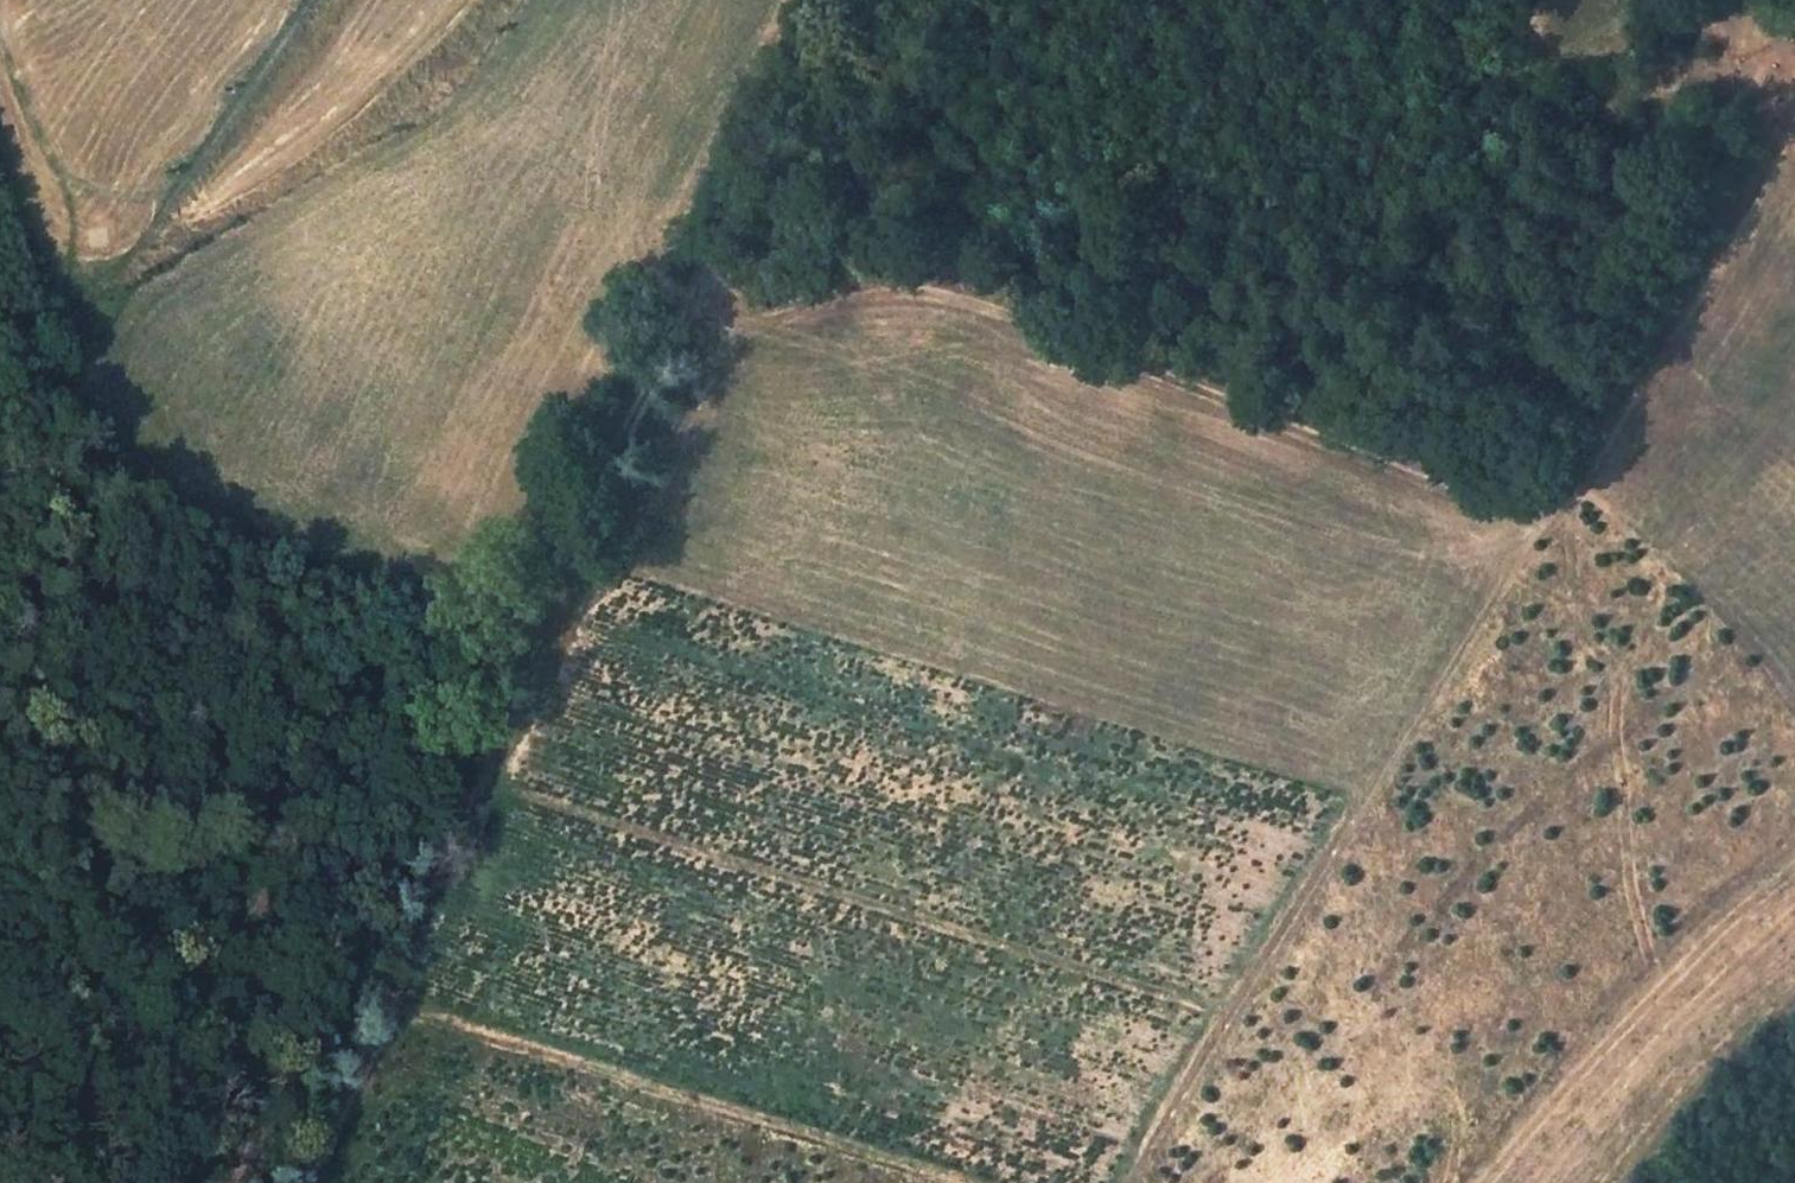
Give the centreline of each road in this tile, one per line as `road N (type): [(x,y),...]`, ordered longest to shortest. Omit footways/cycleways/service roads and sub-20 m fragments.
road 1 (track): [(227,1182),(845,0)]
road 2 (track): [(897,161),(1052,0)]

